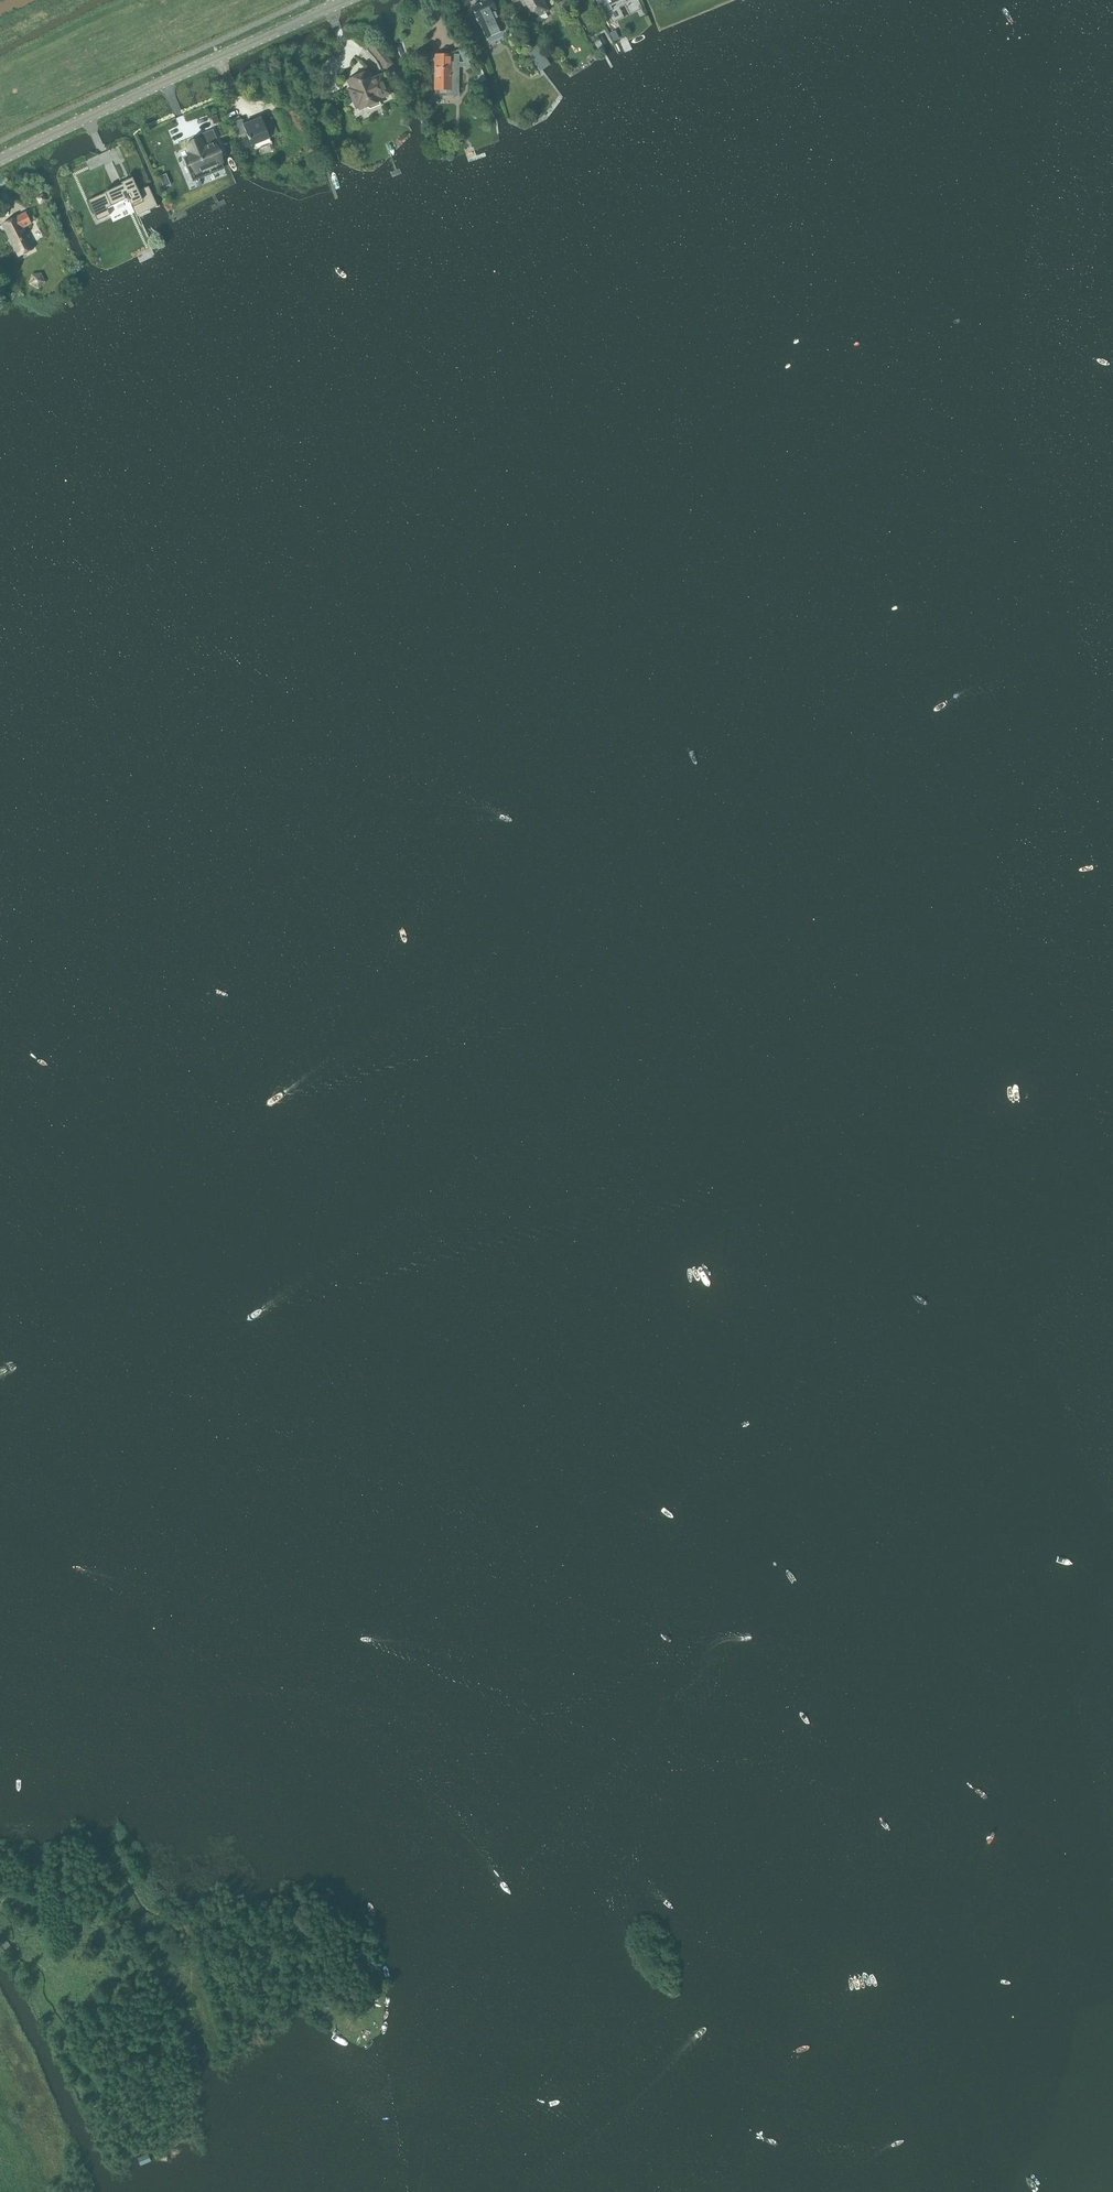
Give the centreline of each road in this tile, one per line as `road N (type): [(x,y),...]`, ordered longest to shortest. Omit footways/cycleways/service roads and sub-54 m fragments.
road 1 (secondary): [(0,160),(349,0)]

